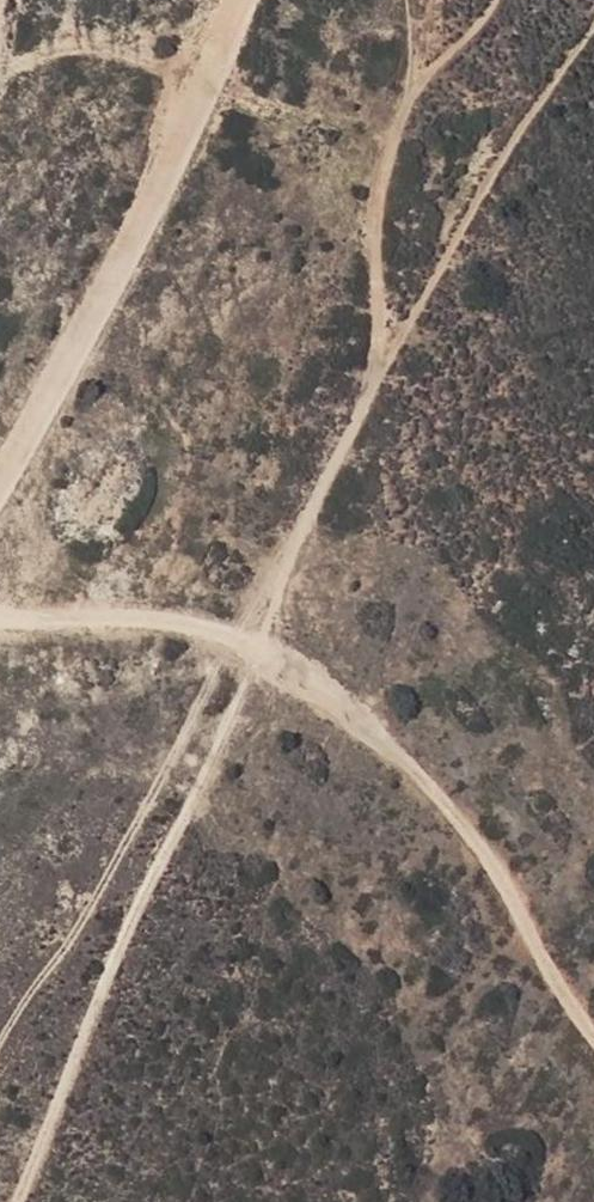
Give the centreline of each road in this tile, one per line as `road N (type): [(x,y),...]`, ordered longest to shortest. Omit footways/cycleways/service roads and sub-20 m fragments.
road 1 (track): [(245,629),(324,665),(490,827),(551,973),(593,1031)]
road 2 (track): [(234,0),(0,482)]
road 3 (track): [(0,610),(245,629)]
road 4 (track): [(0,79),(64,47),(204,66)]

